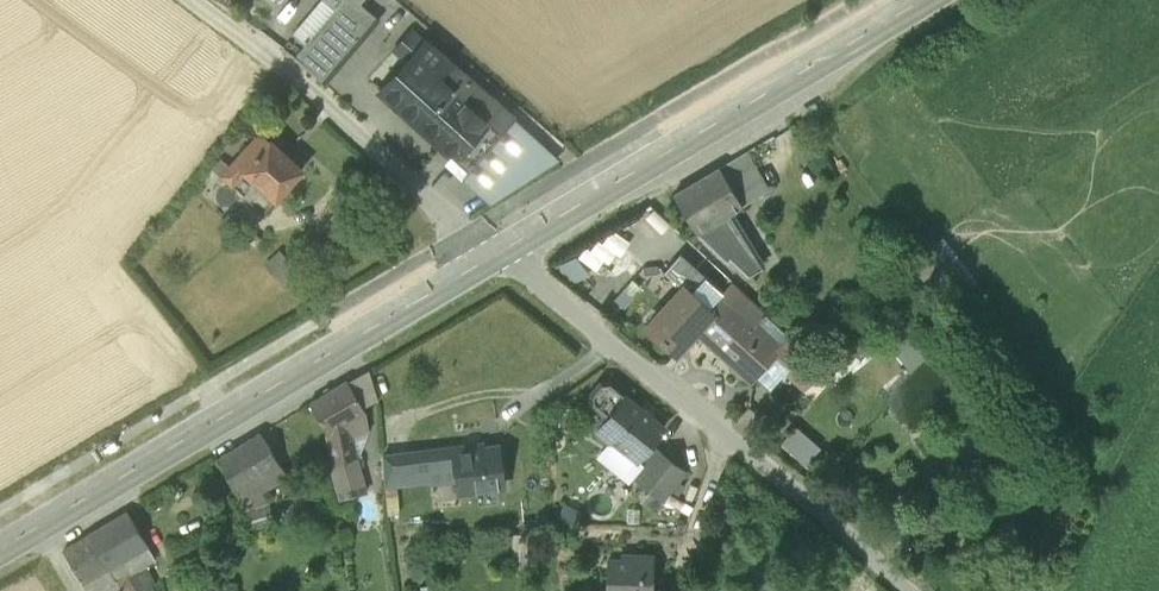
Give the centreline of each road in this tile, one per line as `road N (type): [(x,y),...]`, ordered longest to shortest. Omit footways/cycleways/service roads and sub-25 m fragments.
road 1 (tertiary): [(500,252),(0,551)]
road 2 (unclassified): [(500,252),(857,541),(906,590)]
road 3 (tertiary): [(925,0),(500,252)]
road 4 (unclassified): [(500,252),(445,217),(304,85),(187,0)]

